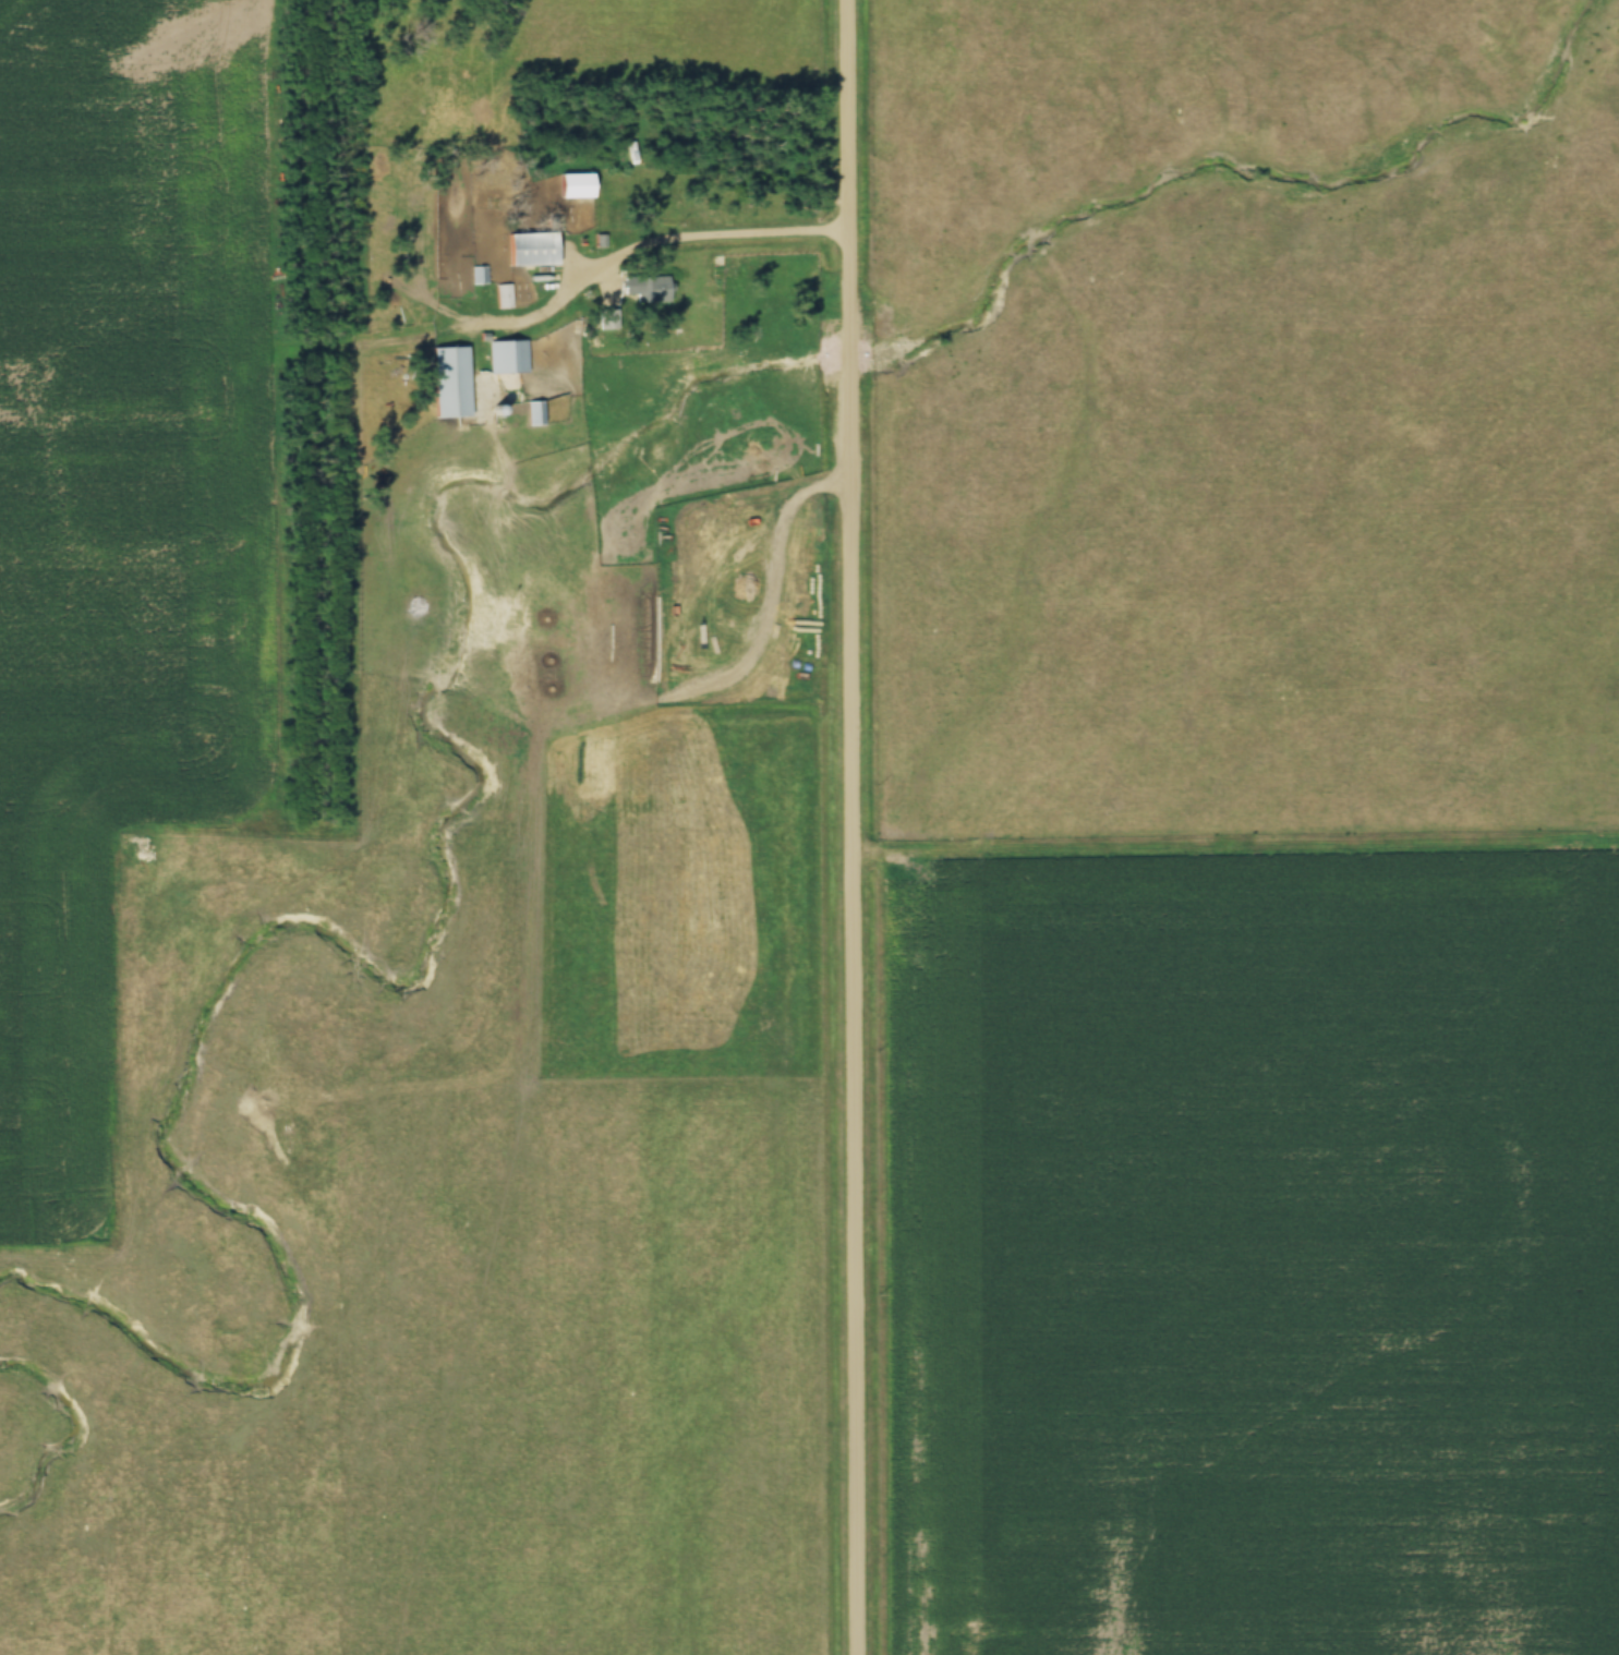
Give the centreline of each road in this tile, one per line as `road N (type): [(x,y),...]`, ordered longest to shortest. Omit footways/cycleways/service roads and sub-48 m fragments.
road 1 (residential): [(859,1654),(846,0)]

